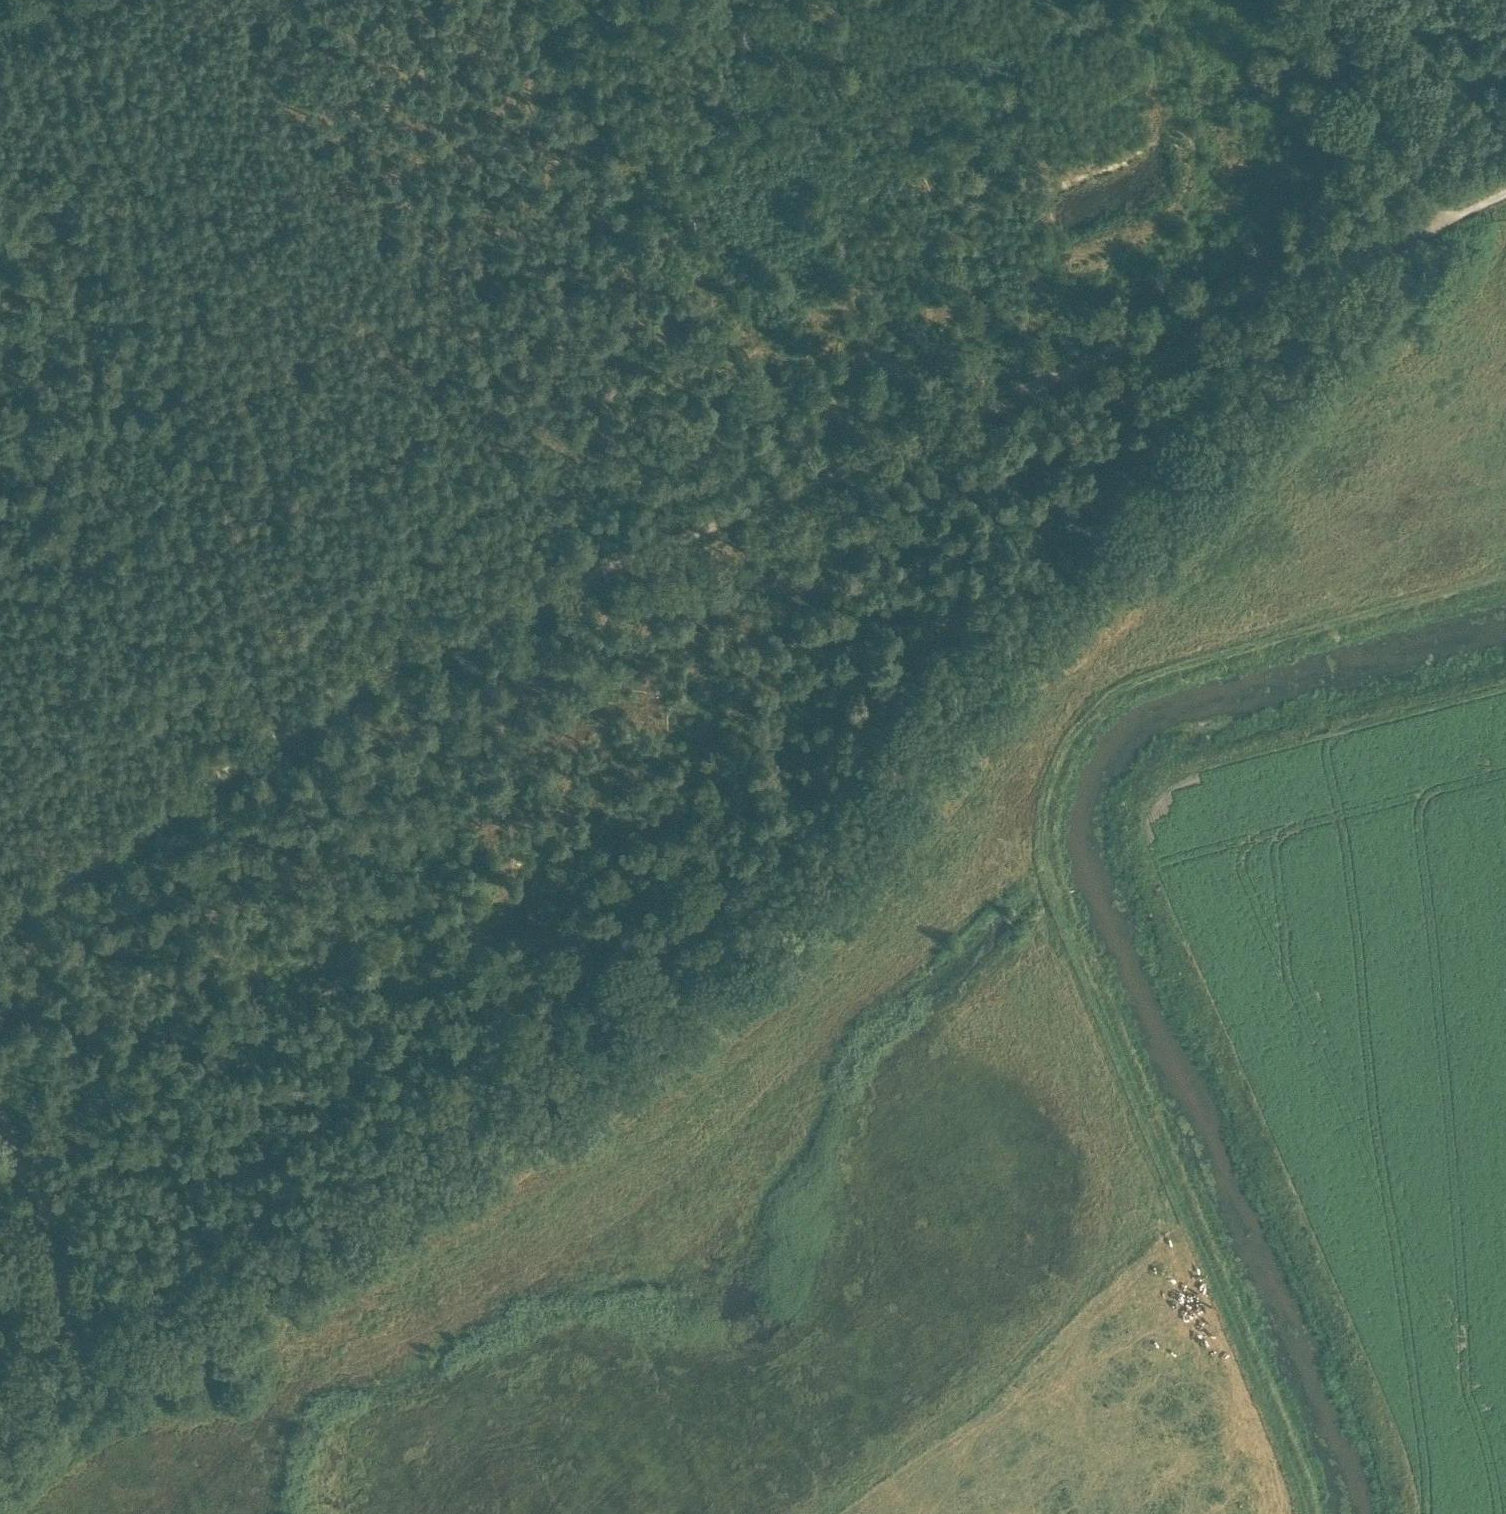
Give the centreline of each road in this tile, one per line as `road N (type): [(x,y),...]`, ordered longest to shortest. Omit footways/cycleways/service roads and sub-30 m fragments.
road 1 (track): [(1442,212),(719,513),(368,671),(0,922)]
road 2 (track): [(1310,1513),(1058,891),(1048,845),(1056,799),(1068,751),(1093,713),(1154,680),(1505,581)]
road 3 (track): [(1442,212),(1414,195),(1316,0)]
road 4 (track): [(0,1340),(60,1297),(0,1144)]
road 5 (track): [(51,1304),(202,1363),(219,1399),(218,1416)]

